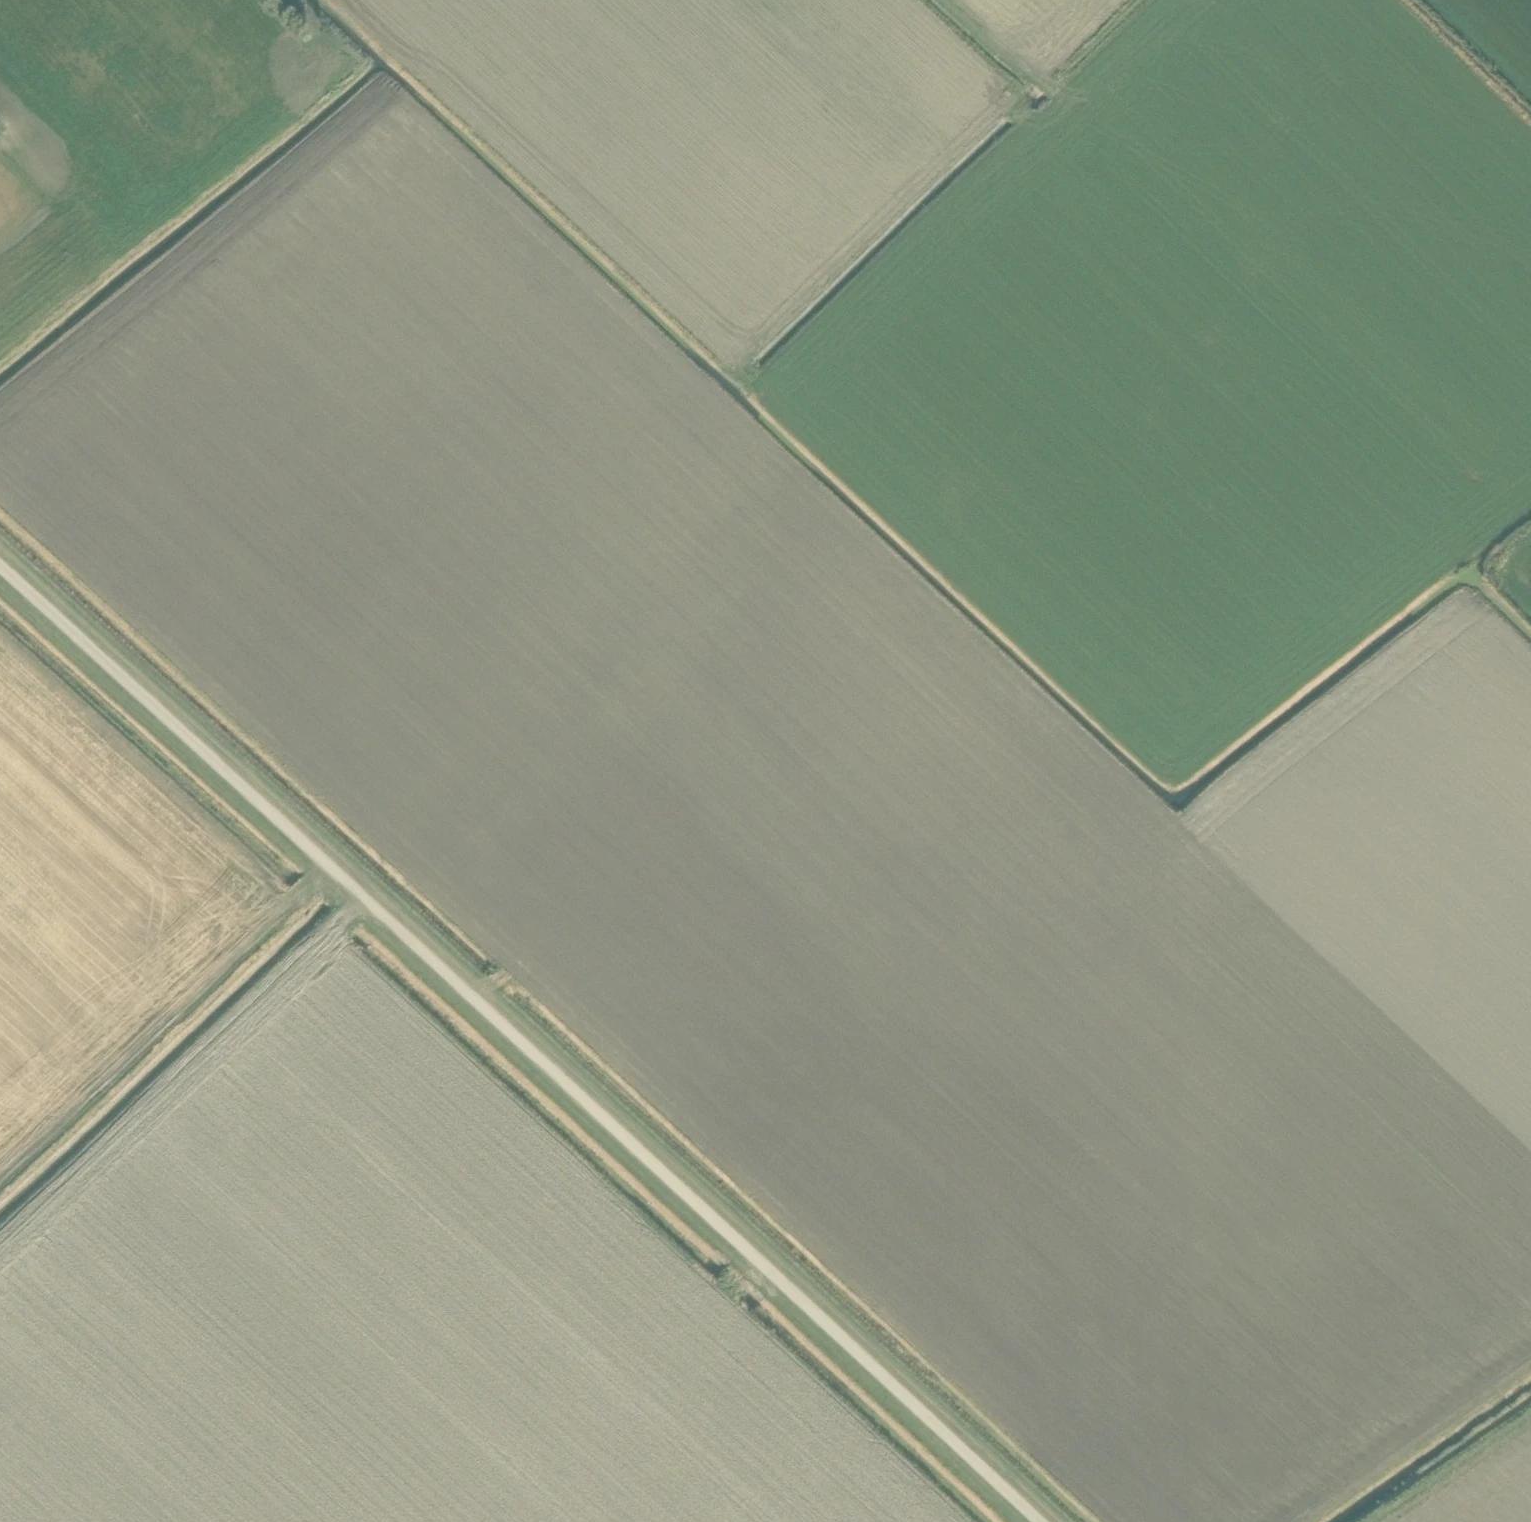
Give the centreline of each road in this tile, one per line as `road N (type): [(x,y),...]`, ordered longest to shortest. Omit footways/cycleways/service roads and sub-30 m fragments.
road 1 (unclassified): [(1037,1521),(0,570)]
road 2 (track): [(1378,1521),(1530,1420)]

